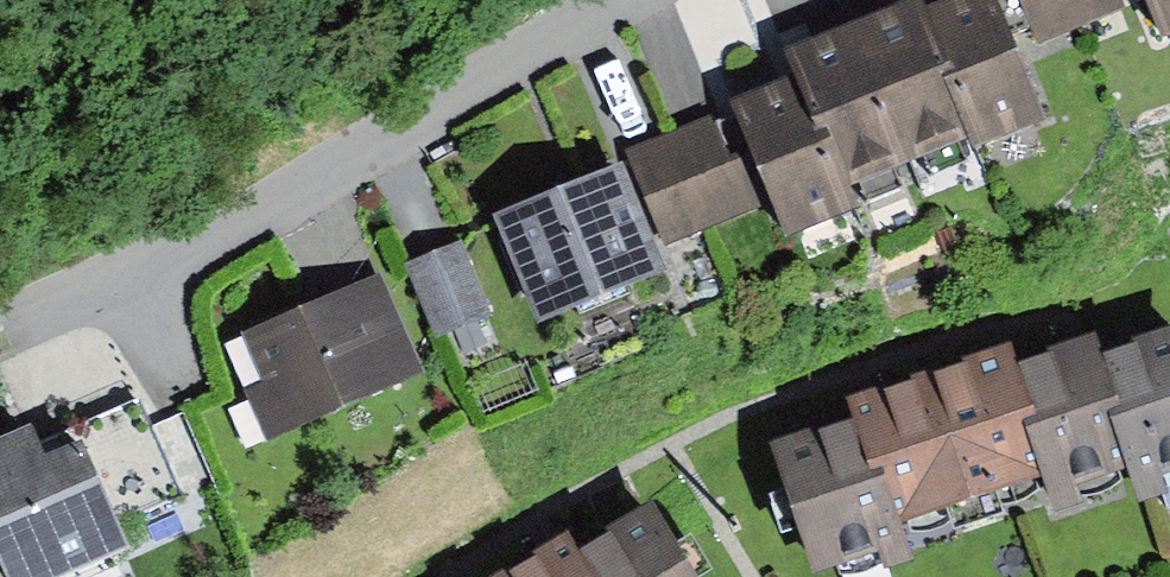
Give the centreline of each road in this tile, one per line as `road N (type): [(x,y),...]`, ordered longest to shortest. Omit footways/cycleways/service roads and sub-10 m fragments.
road 1 (residential): [(627,0),(0,358)]

